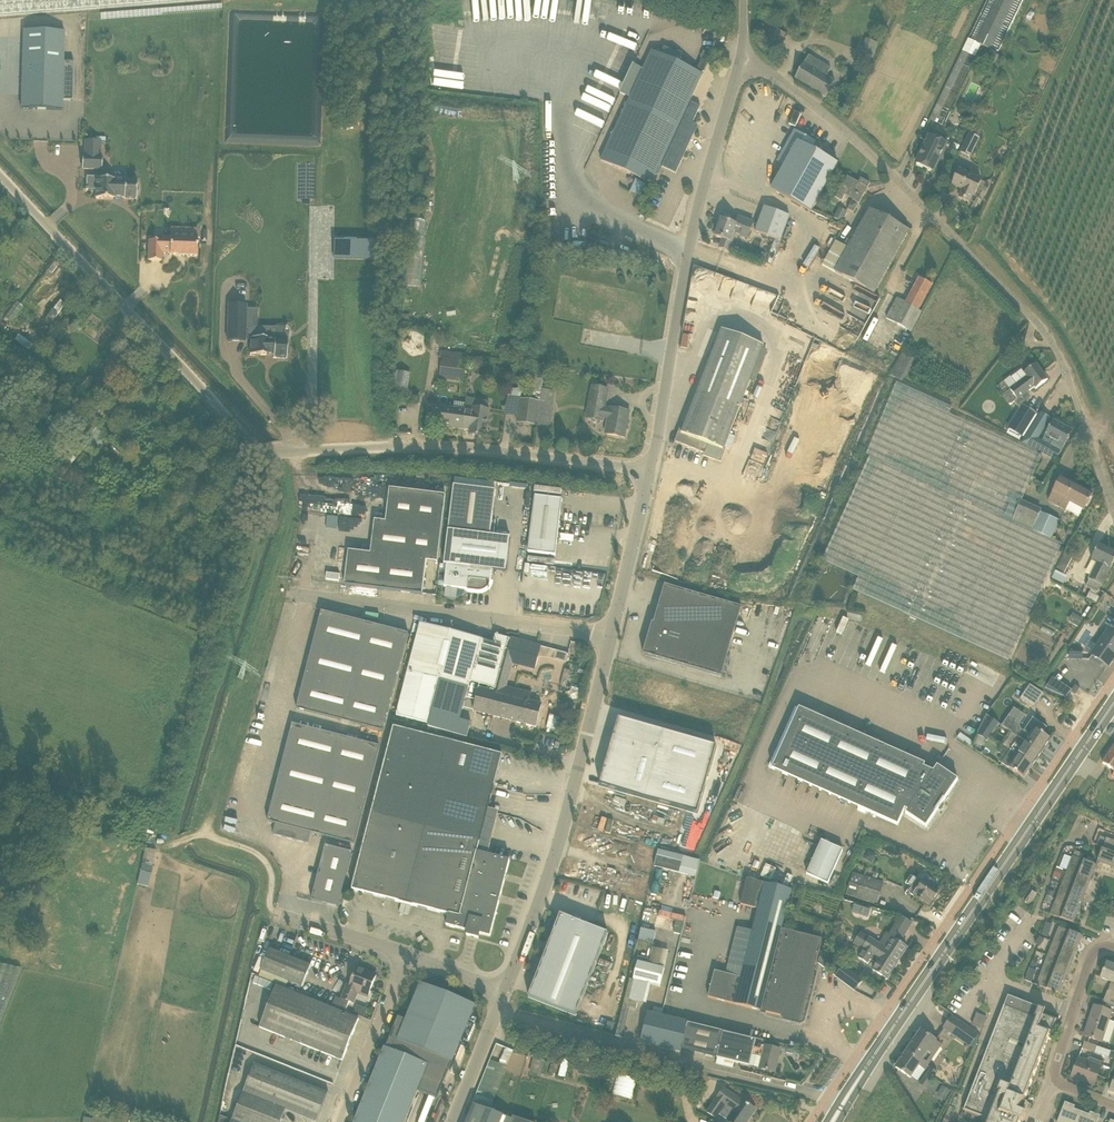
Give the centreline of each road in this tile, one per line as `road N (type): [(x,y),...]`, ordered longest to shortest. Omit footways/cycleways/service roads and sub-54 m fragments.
road 1 (unclassified): [(1113,513),(1074,393),(1032,311),(935,211),(794,89),(736,57)]
road 2 (primary): [(846,1104),(1113,703)]
road 3 (unclassified): [(650,473),(691,194),(736,57)]
road 4 (residential): [(650,473),(472,448),(262,453)]
road 5 (unclassified): [(262,453),(0,178)]
road 6 (unclassified): [(504,993),(565,827),(612,636)]
road 7 (unclassified): [(612,636),(277,591)]
road 8 (unclassified): [(342,1121),(407,955)]
road 9 (unclassified): [(612,636),(650,473)]
road 10 (residential): [(1056,1083),(1094,952),(1113,948)]
road 11 (unclassified): [(407,955),(267,913)]
road 12 (unclassified): [(452,1121),(504,993)]
road 13 (track): [(208,827),(265,861),(272,876),(267,913)]

